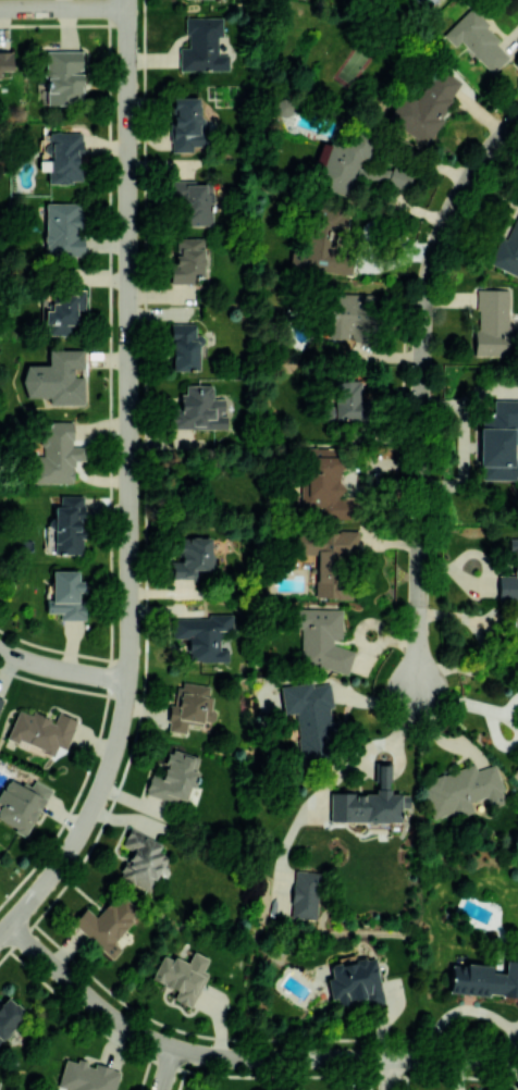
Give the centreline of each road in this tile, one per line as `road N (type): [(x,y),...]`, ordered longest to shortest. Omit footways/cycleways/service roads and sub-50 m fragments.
road 1 (residential): [(127,0),(127,682)]
road 2 (residential): [(517,115),(449,201),(427,268),(418,691)]
road 3 (residential): [(517,1068),(472,1058),(232,1058),(173,1049),(107,1014),(9,926)]
road 4 (residential): [(127,682),(112,758),(83,829),(0,936)]
road 5 (residential): [(0,651),(127,682)]
road 6 (residential): [(0,8),(127,8)]

